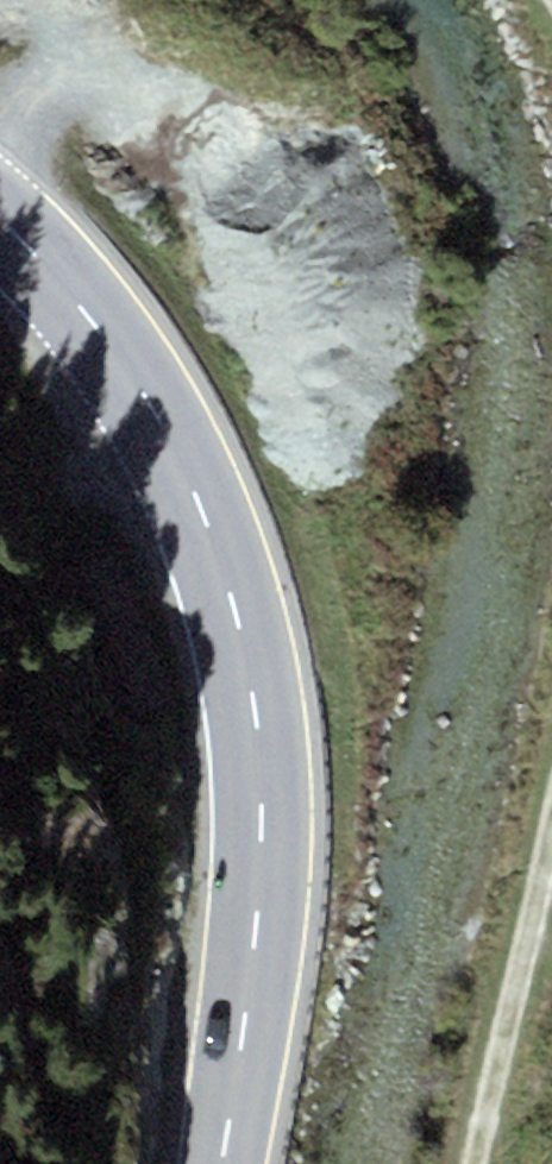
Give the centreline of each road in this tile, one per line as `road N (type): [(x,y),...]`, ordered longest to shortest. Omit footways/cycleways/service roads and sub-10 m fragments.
road 1 (primary): [(222,1163),(260,844),(258,738),(239,625),(218,551),(152,407),(70,293),(0,222)]
road 2 (track): [(551,829),(475,1163)]

